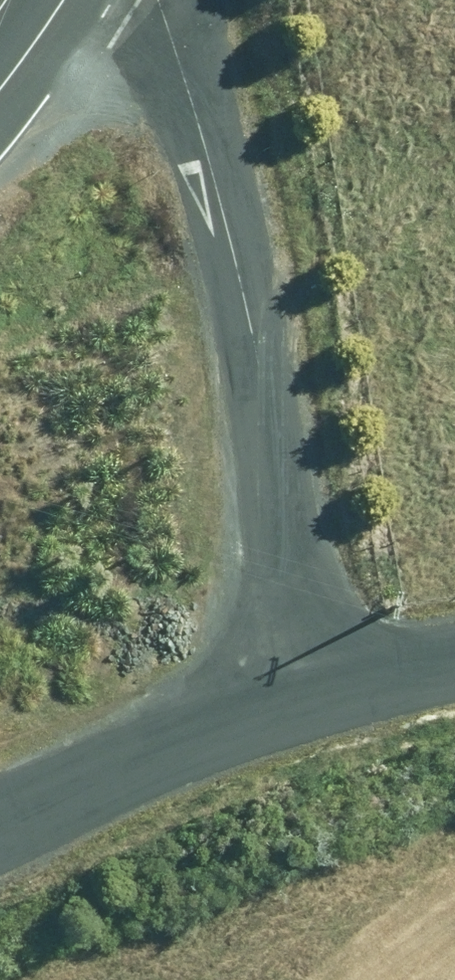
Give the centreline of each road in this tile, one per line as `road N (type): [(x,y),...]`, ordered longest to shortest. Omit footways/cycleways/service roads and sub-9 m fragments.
road 1 (unclassified): [(156,0),(234,250),(320,705)]
road 2 (unclassified): [(0,827),(216,733),(320,705)]
road 3 (unclassified): [(320,705),(454,672)]

